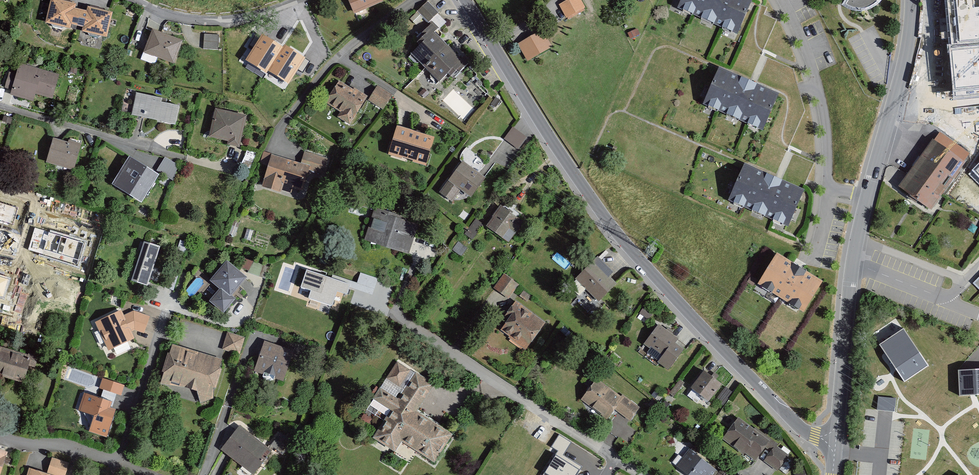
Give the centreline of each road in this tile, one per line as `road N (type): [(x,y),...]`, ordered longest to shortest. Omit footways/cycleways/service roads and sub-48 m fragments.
road 1 (residential): [(836,442),(801,429),(615,231),(464,0)]
road 2 (unclassified): [(836,442),(853,264),(908,49),(911,0)]
road 3 (residential): [(384,307),(640,474)]
road 4 (residential): [(278,135),(328,66),(416,0)]
road 5 (residential): [(296,0),(223,21),(166,15),(137,0)]
road 6 (residential): [(149,474),(59,446),(0,437)]

